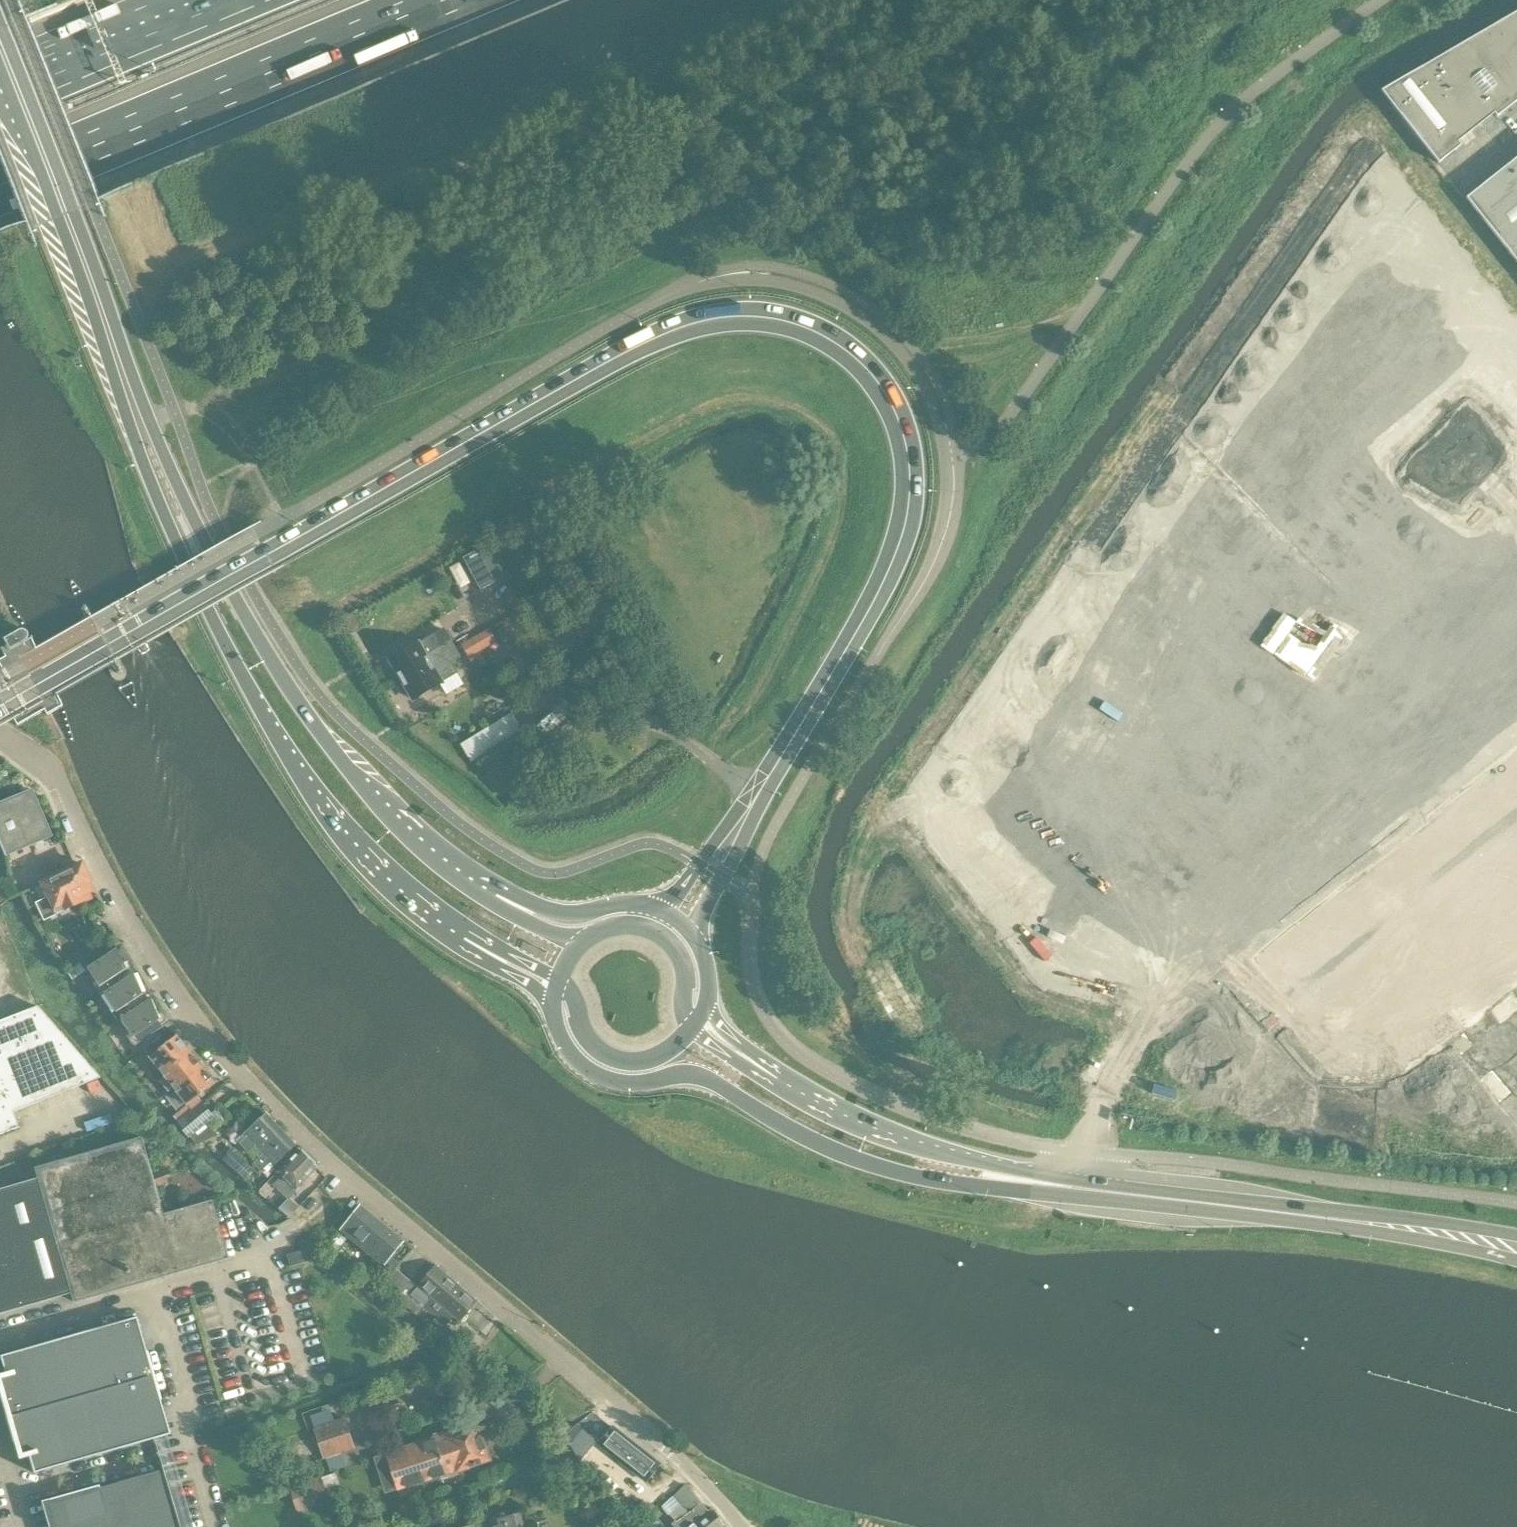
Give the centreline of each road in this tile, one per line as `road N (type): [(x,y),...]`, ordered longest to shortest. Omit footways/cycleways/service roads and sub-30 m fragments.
road 1 (primary): [(755,800),(876,597),(903,531),(910,487),(899,422),(868,371),(816,333),(766,318),(697,322),(633,349),(0,708)]
road 2 (unclassified): [(739,1526),(680,1461),(339,1171),(247,1081),(143,940),(51,774),(0,735)]
road 3 (primary): [(139,421),(137,448),(176,540),(288,757),(379,870),(464,939)]
road 4 (primary): [(496,896),(393,818),(333,752),(268,656),(158,440),(139,421)]
road 5 (secondary): [(553,1004),(571,1054),(612,1081),(709,1082),(821,1145),(912,1177),(1088,1189)]
road 6 (motorway): [(0,185),(445,0)]
road 7 (secondary): [(1516,1247),(1235,1201),(1088,1189)]
road 8 (primary): [(139,421),(0,47)]
road 9 (secondary): [(1088,1189),(893,1135),(777,1078)]
road 10 (motorway): [(234,0),(0,98)]
road 11 (primary): [(559,979),(586,1037),(611,1058),(656,1058),(692,1028)]
road 12 (primary): [(666,913),(629,903),(570,917),(496,896)]
road 13 (primary): [(689,931),(733,861),(755,800)]
road 14 (primary): [(755,800),(666,913)]

